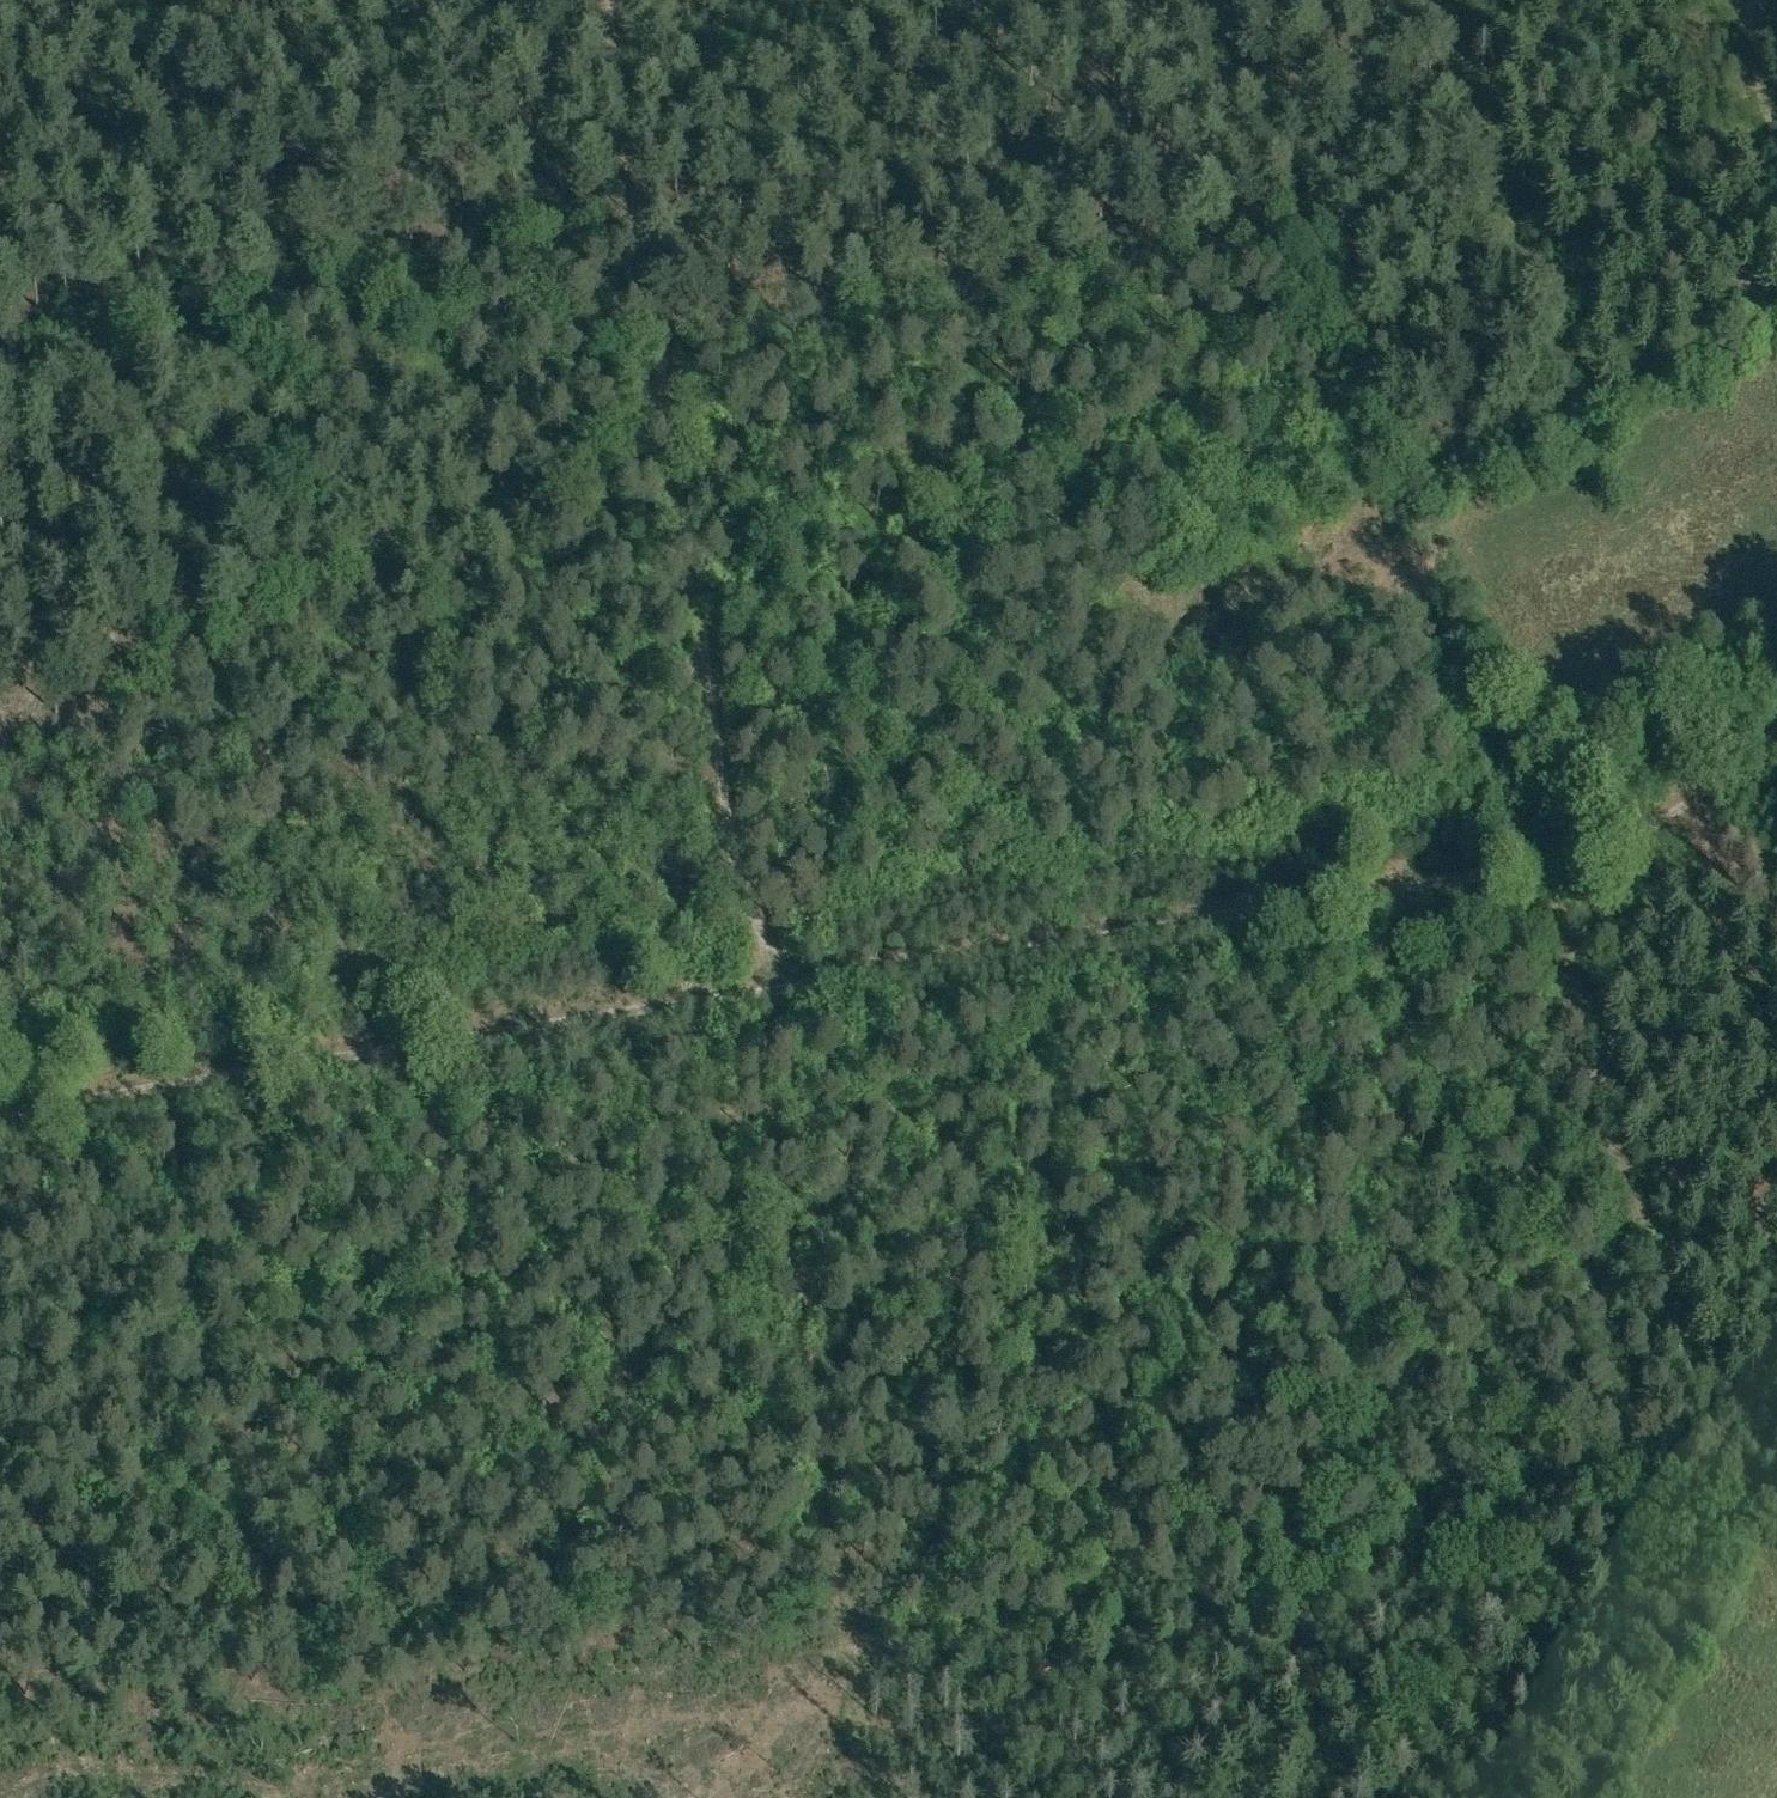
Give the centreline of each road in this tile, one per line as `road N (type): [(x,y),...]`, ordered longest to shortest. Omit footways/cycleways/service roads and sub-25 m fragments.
road 1 (track): [(0,1117),(1503,874),(1581,848),(1776,735)]
road 2 (track): [(771,989),(607,0)]

